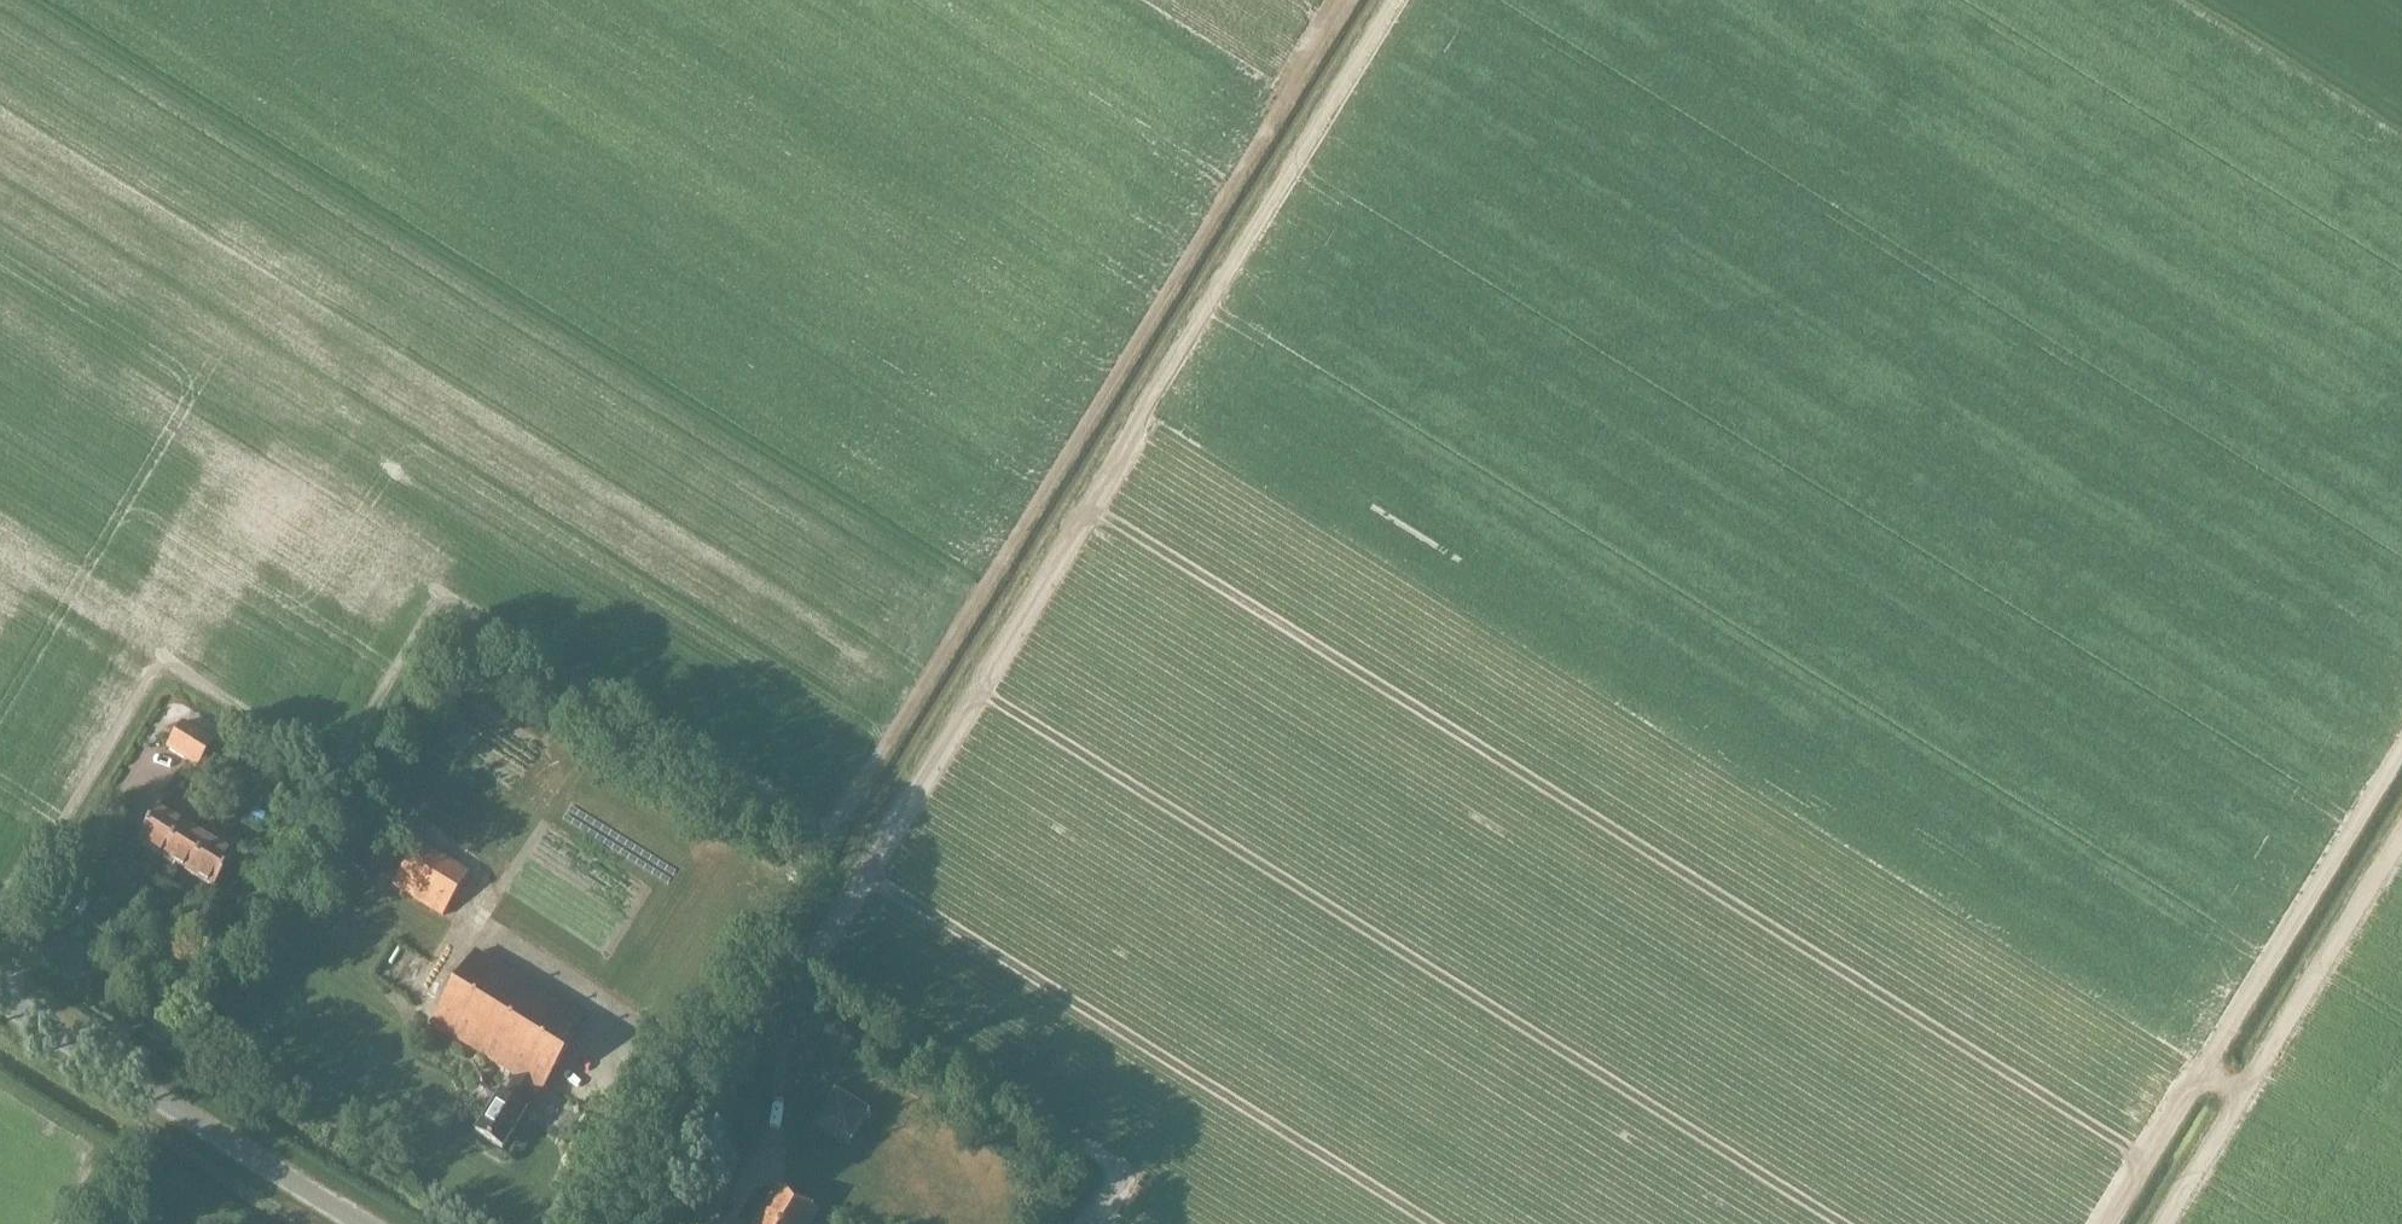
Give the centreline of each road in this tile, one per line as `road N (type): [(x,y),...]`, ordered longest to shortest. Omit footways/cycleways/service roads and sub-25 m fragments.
road 1 (unclassified): [(361,1223),(0,1001)]

